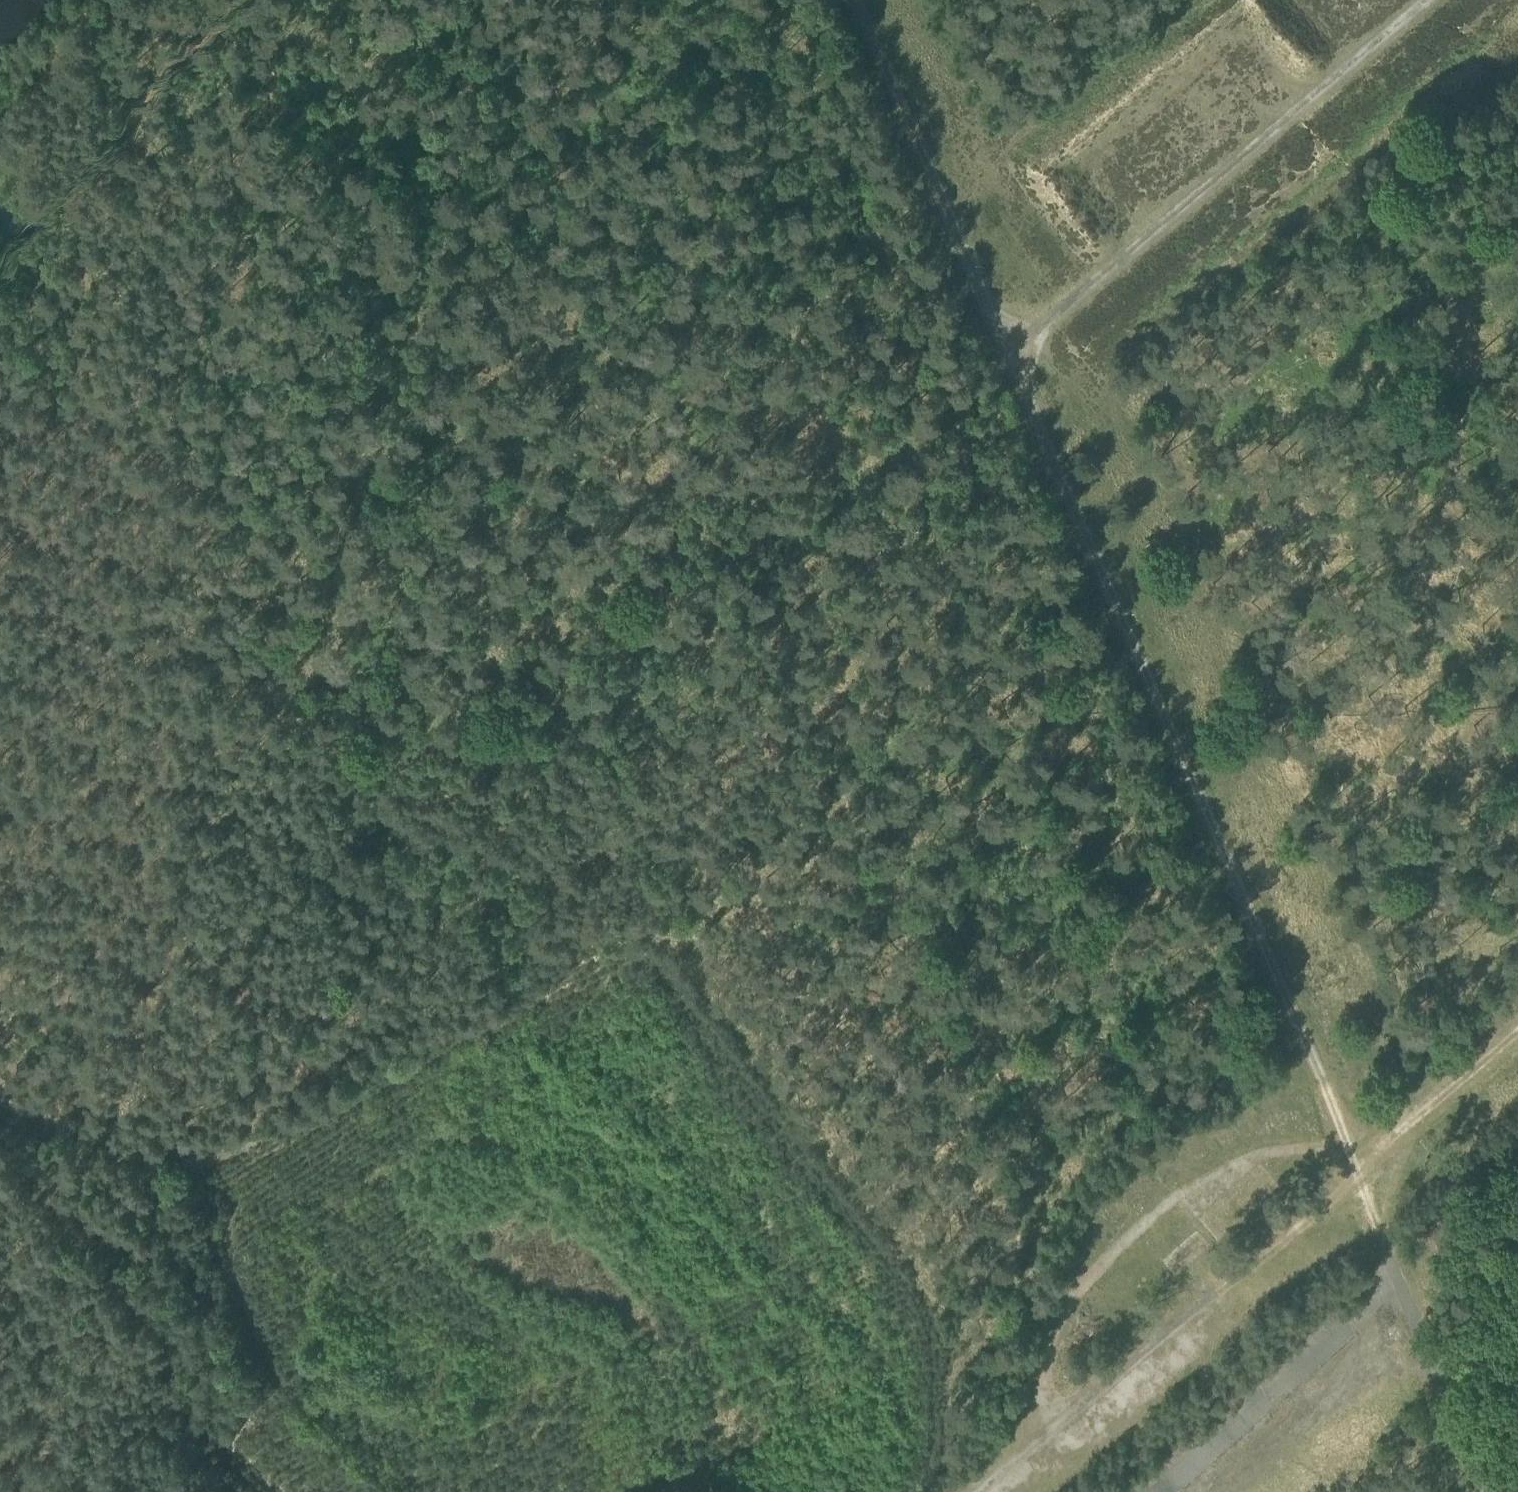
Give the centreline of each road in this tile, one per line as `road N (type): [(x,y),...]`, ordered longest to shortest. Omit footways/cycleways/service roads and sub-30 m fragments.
road 1 (track): [(1439,0),(1020,360),(1364,1169),(1373,1236),(1479,1491)]
road 2 (track): [(0,1096),(45,1117),(190,1156),(245,1148)]
road 3 (track): [(1364,1169),(1517,1035)]

